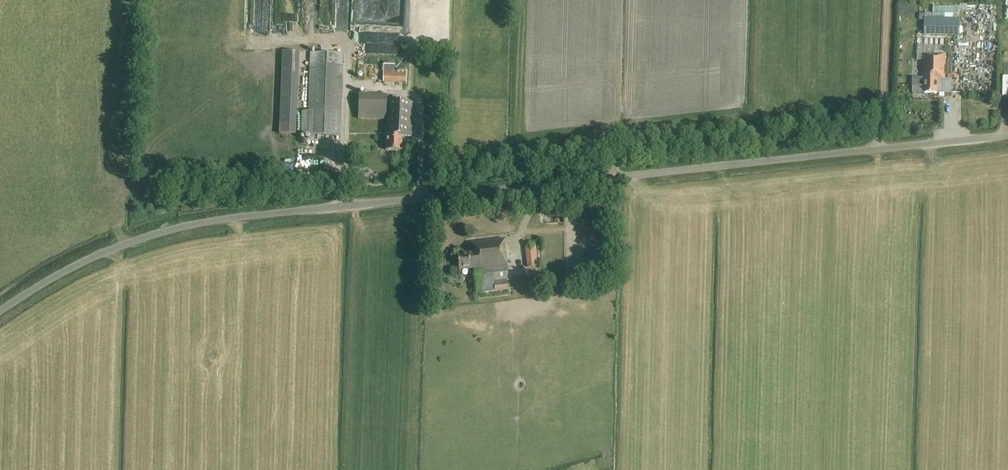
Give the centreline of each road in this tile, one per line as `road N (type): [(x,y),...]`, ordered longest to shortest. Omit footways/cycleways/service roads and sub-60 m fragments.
road 1 (unclassified): [(0,309),(102,252),(194,226),(1007,137)]

